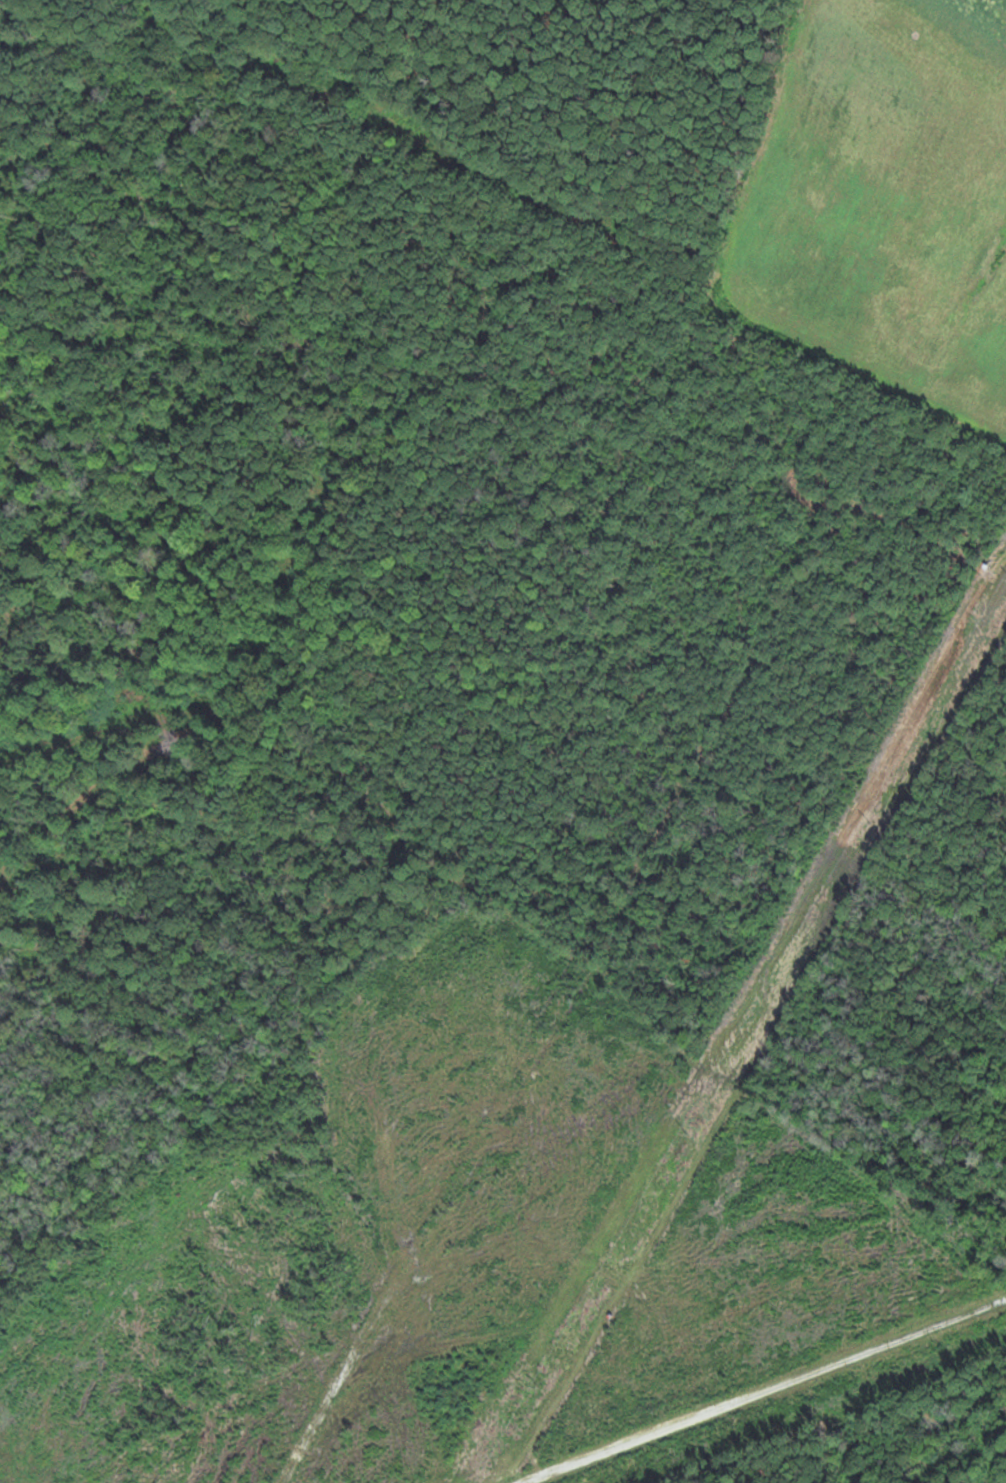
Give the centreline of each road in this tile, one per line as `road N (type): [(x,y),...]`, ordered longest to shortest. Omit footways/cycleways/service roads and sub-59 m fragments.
road 1 (residential): [(1005,1293),(521,1482)]

